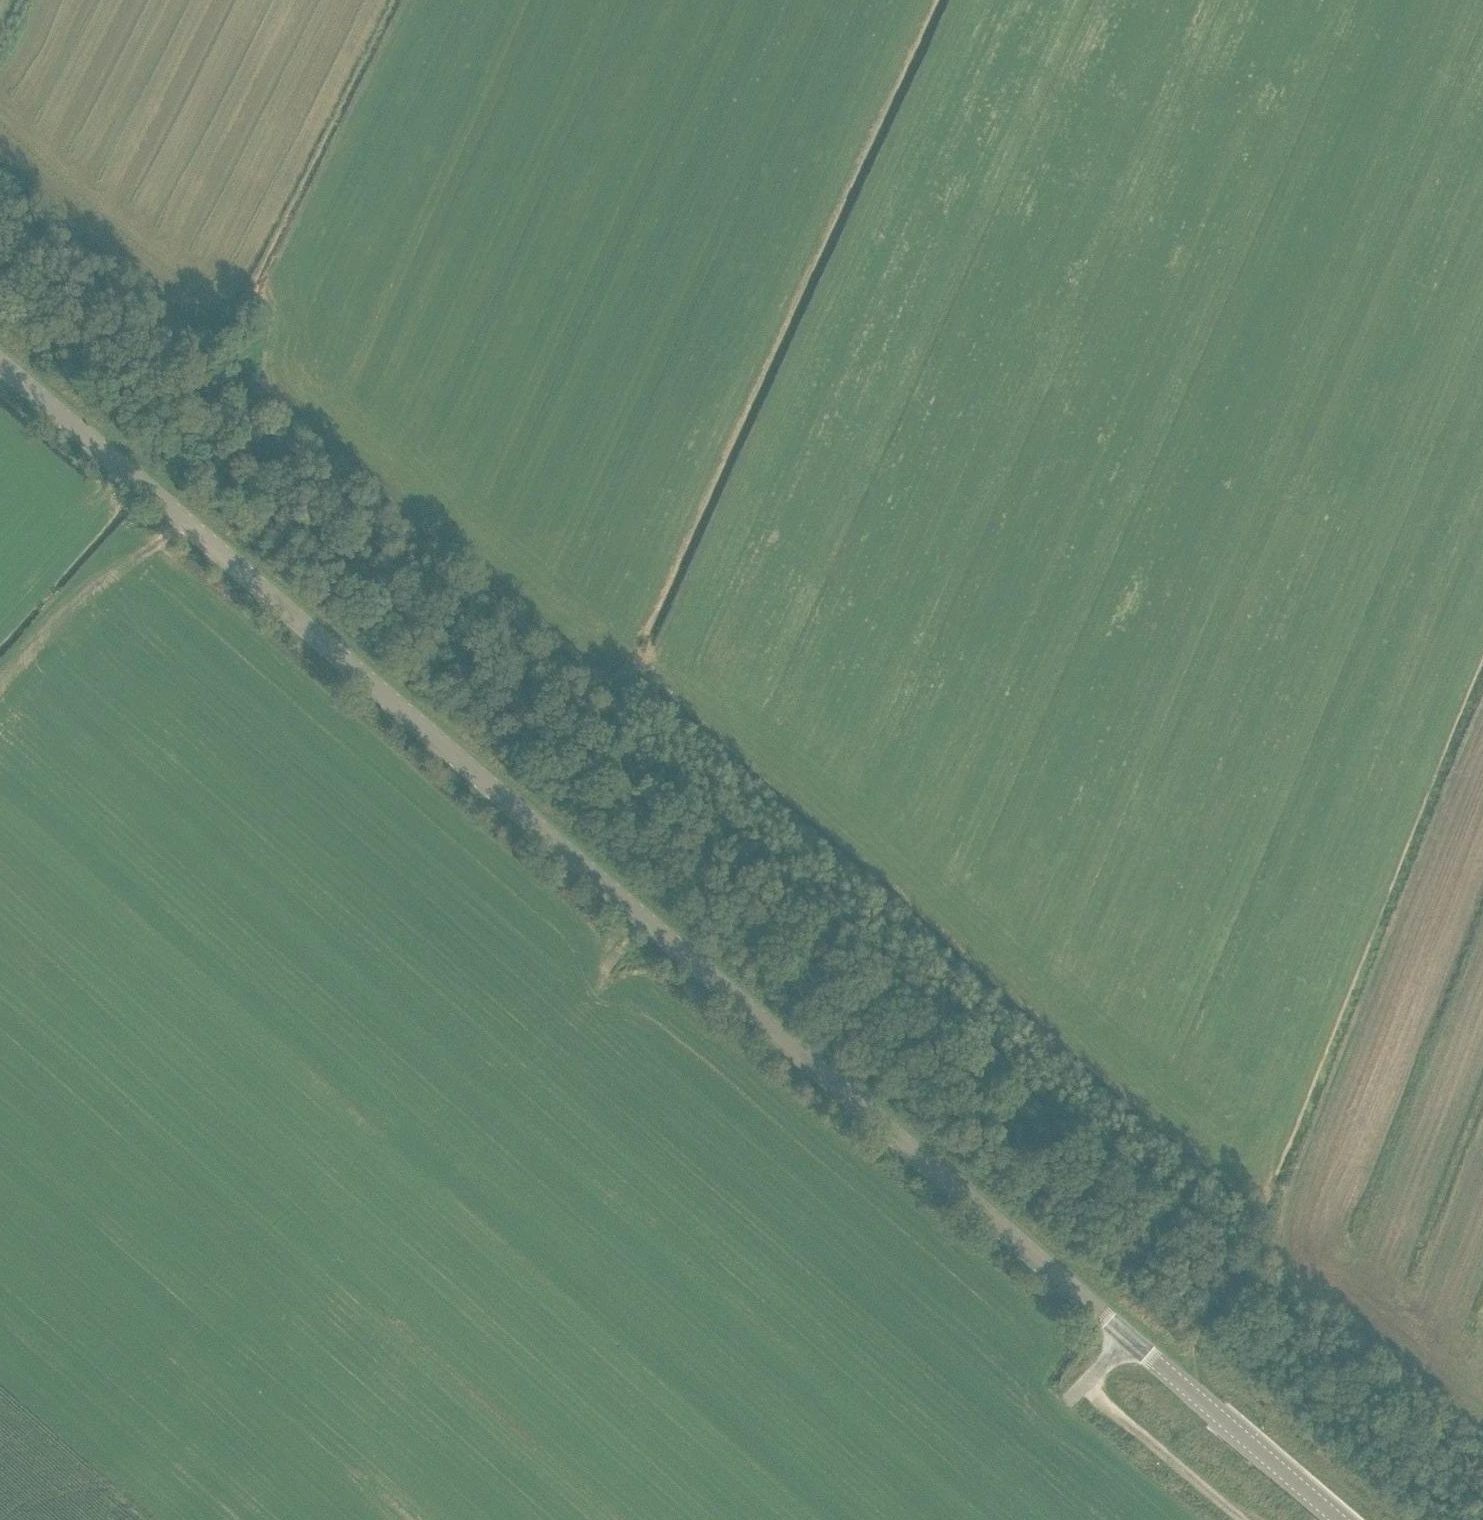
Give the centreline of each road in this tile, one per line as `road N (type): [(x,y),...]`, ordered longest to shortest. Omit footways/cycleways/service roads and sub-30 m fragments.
road 1 (tertiary): [(1341,1519),(0,362)]

